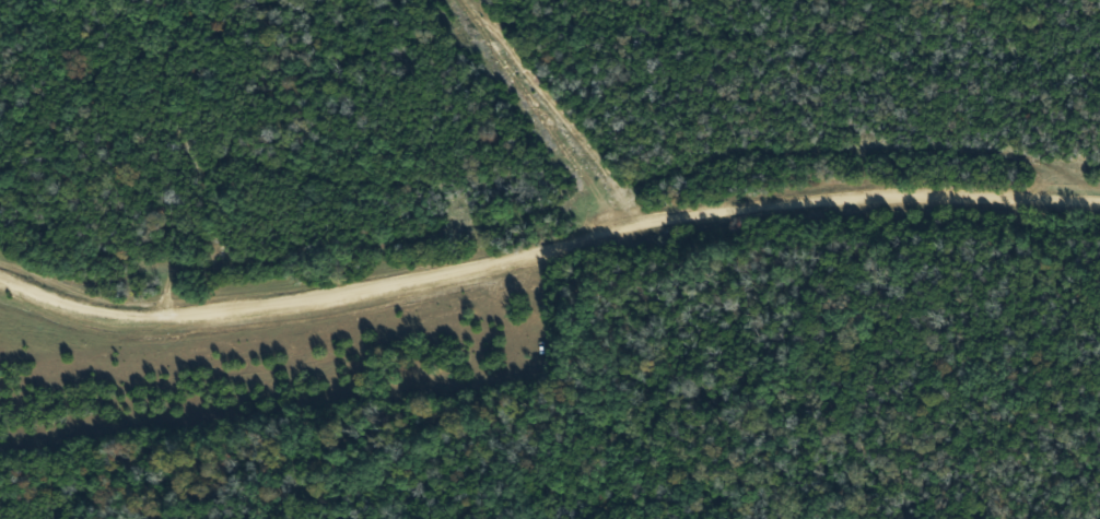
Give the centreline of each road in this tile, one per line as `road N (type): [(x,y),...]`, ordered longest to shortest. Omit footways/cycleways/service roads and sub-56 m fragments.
road 1 (residential): [(0,276),(109,310),(230,300),(625,225)]
road 2 (residential): [(625,225),(1008,190),(1099,201)]
road 3 (track): [(458,0),(625,225)]

